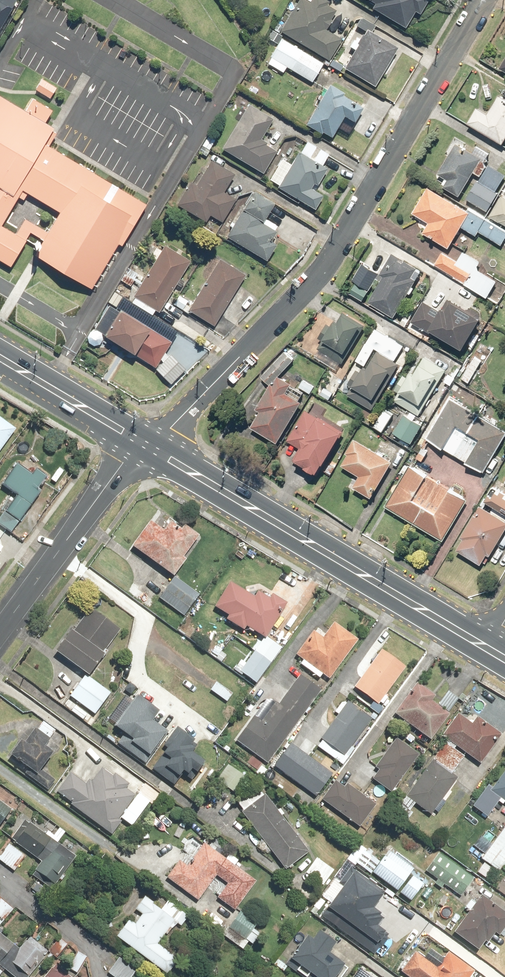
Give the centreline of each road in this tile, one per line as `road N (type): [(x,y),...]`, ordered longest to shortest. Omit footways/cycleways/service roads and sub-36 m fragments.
road 1 (residential): [(485,0),(324,272),(147,446)]
road 2 (primary): [(147,446),(490,648)]
road 3 (residential): [(147,446),(123,463),(0,631)]
road 4 (primary): [(0,359),(147,446)]

